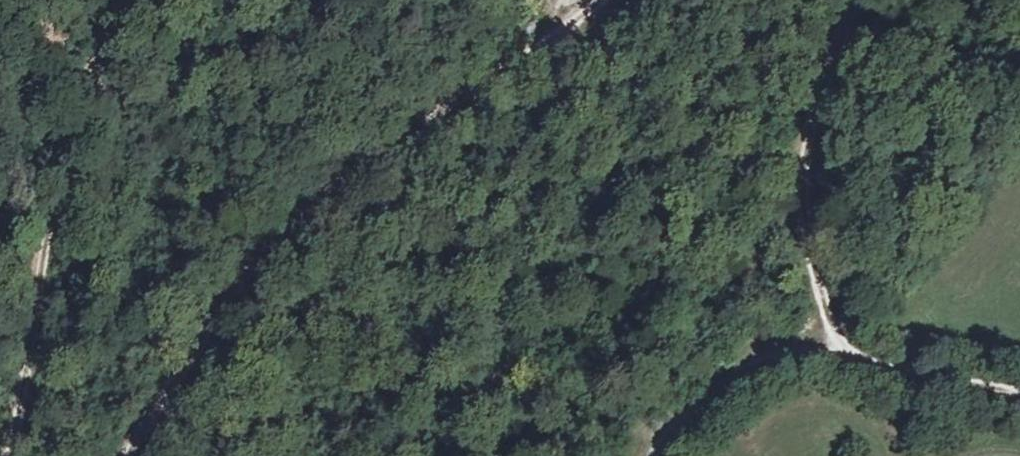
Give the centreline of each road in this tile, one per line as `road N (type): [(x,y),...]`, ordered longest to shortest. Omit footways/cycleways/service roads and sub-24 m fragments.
road 1 (track): [(126,455),(268,249),(316,196),(379,144),(593,0)]
road 2 (track): [(131,0),(69,178),(3,455)]
road 3 (track): [(858,0),(813,110),(807,148),(809,250),(832,329)]
road 4 (track): [(832,329),(744,365),(698,402),(658,455)]
road 5 (track): [(1019,391),(861,358),(832,329)]

